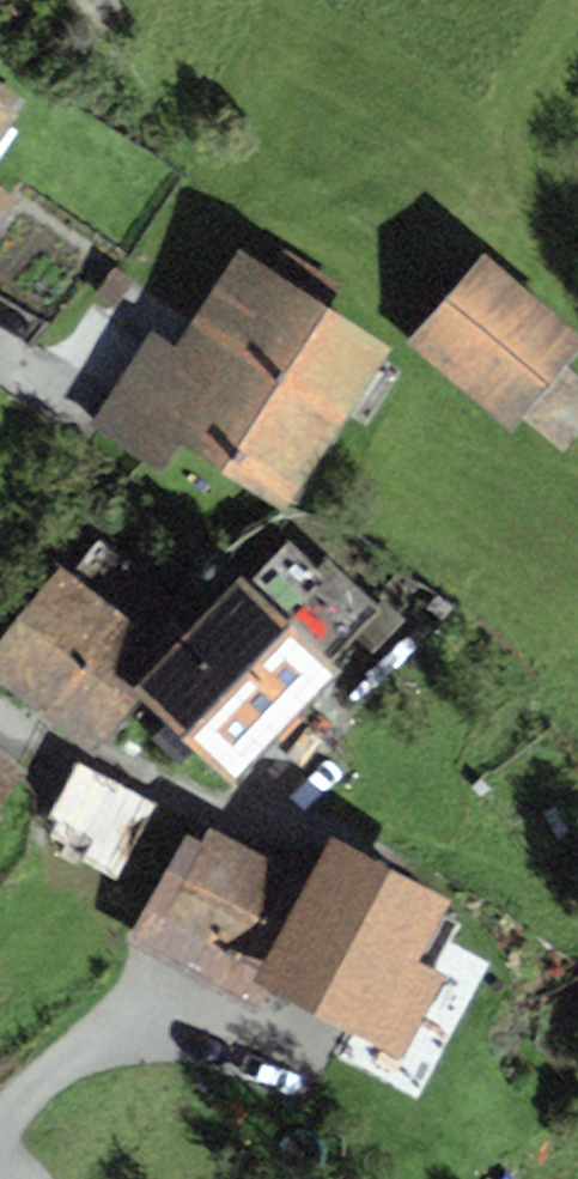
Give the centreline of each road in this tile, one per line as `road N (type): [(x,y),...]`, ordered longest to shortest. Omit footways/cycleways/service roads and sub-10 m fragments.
road 1 (residential): [(0,710),(49,744),(287,837)]

